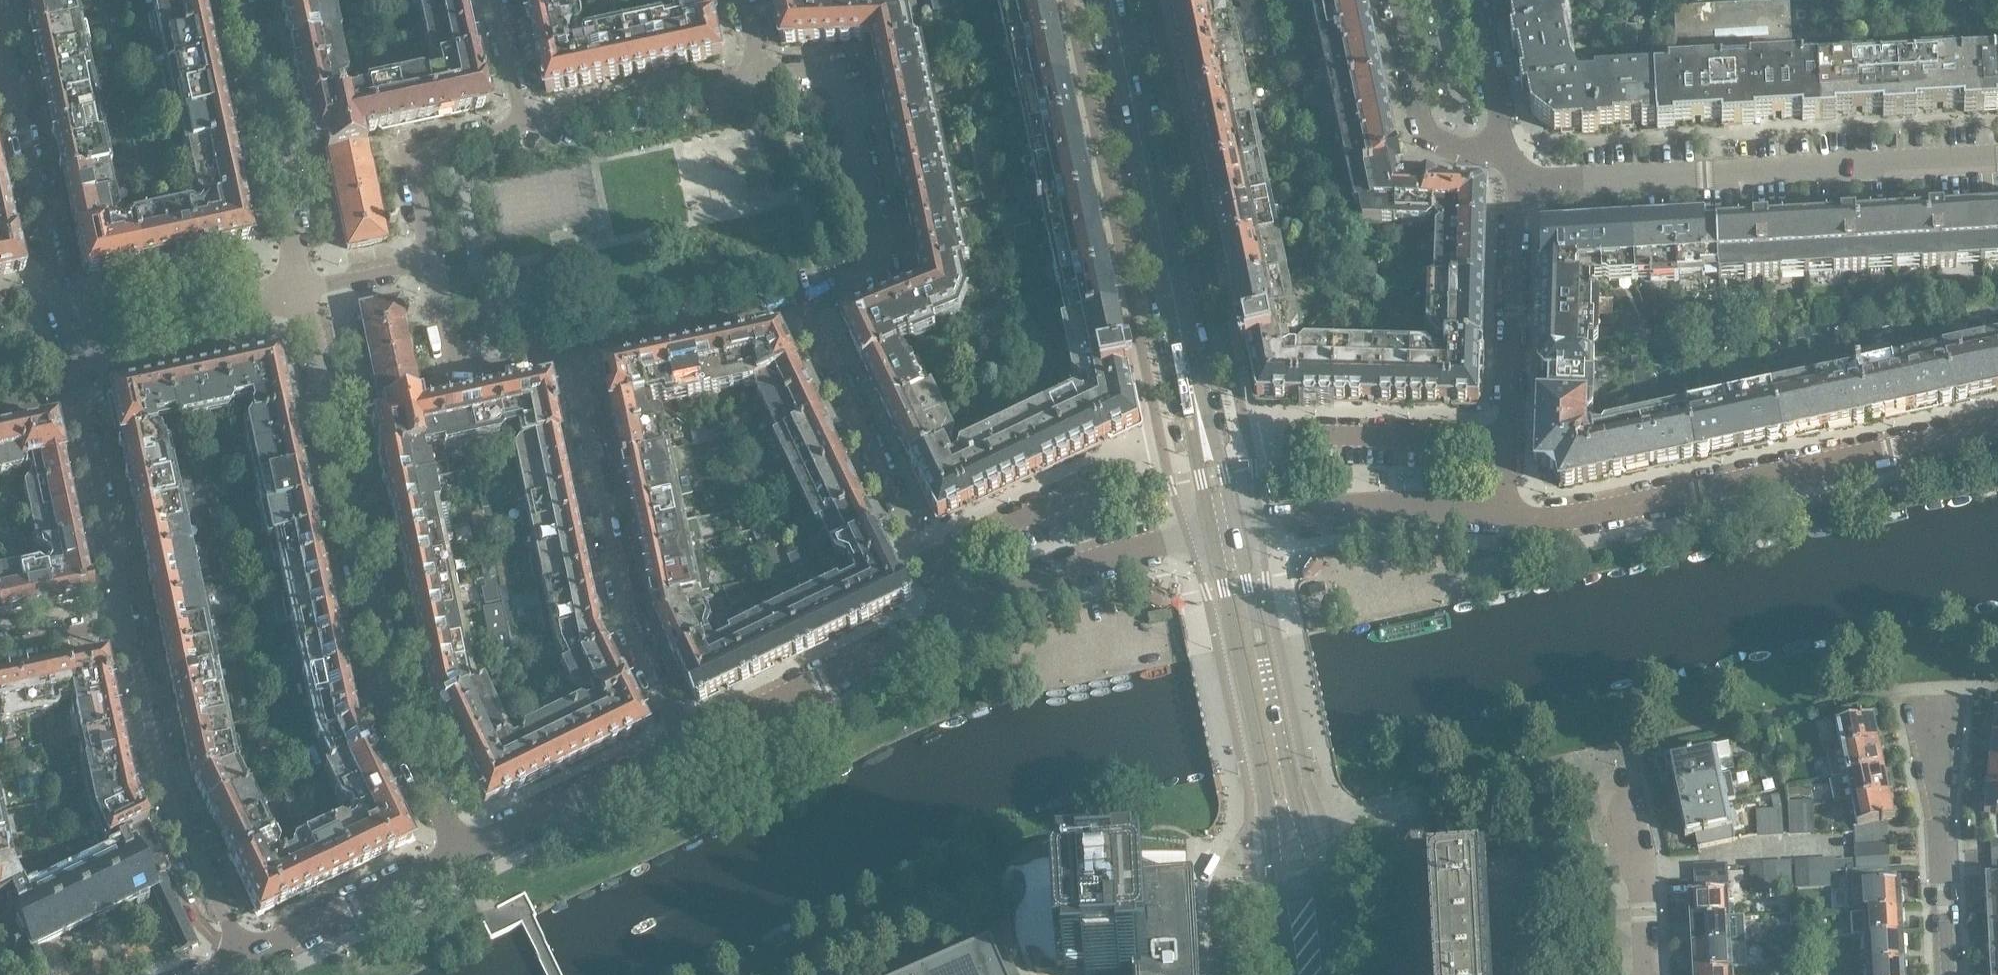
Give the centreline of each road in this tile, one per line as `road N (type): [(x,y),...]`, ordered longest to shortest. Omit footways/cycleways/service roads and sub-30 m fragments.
road 1 (residential): [(460,852),(389,699),(305,288)]
road 2 (residential): [(1503,513),(1581,515),(1997,428)]
road 3 (residential): [(1525,169),(1562,180),(1997,158)]
road 4 (secondary): [(1202,428),(1115,0)]
road 5 (residential): [(689,745),(633,636),(569,349)]
road 6 (residential): [(123,618),(163,786),(245,956)]
road 7 (residential): [(805,299),(872,268),(879,248),(845,93),(835,79),(798,67),(758,74)]
road 8 (secondary): [(1310,845),(1236,529)]
road 9 (secondary): [(1213,533),(1275,850)]
road 10 (residential): [(305,288),(241,0)]
road 11 (residential): [(689,745),(953,620)]
road 12 (residential): [(927,560),(805,299)]
road 13 (residential): [(1950,974),(1931,692)]
road 14 (residential): [(953,620),(1095,564),(1213,533)]
road 15 (residential): [(1525,169),(1516,203),(1508,439)]
road 16 (residential): [(1236,529),(1332,510),(1503,513)]
road 17 (residential): [(460,852),(689,745)]
road 18 (residential): [(68,343),(305,288)]
road 19 (residential): [(569,349),(805,299)]
road 20 (residential): [(758,74),(523,126)]
road 21 (residential): [(245,956),(460,852)]
road 22 (residential): [(78,391),(123,618)]
road 23 (residential): [(59,296),(14,79)]
road 24 (residential): [(1647,974),(1641,869),(1612,757)]
road 25 (residential): [(523,126),(426,147),(415,157),(432,261)]
road 26 (residential): [(432,261),(462,362),(473,367),(569,349)]
road 27 (residential): [(1105,479),(927,560)]
road 28 (residential): [(1315,434),(1508,439)]
road 29 (residential): [(1406,974),(1395,876),(1332,842)]
road 30 (residential): [(1474,0),(1506,147)]
road 31 (secondary): [(1330,974),(1310,845)]
road 32 (residential): [(305,288),(432,261)]
road 33 (residential): [(523,126),(496,0)]
road 34 (residential): [(1249,854),(1230,874),(1226,974)]
road 35 (residential): [(0,646),(123,618)]
road 36 (secondary): [(1275,850),(1292,974)]
road 37 (residential): [(1428,122),(1401,0)]

